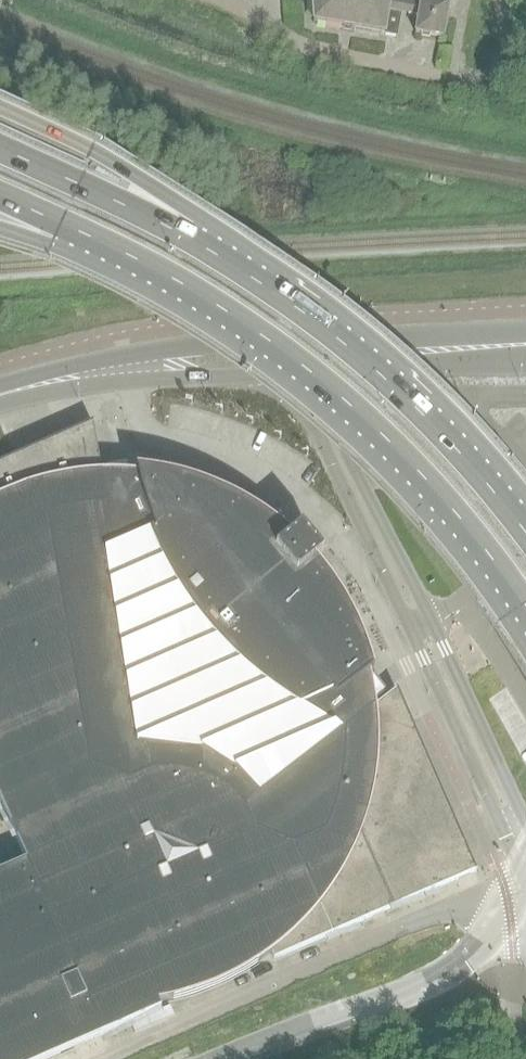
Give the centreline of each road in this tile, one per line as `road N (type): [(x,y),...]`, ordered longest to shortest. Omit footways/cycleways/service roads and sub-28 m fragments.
road 1 (trunk): [(60,234),(275,354),(395,455),(525,614)]
road 2 (trunk): [(525,543),(384,388),(261,292),(187,248)]
road 3 (trunk): [(407,625),(525,882)]
road 4 (secondary): [(298,373),(307,409),(407,625)]
road 5 (secondary): [(430,616),(341,429),(330,371)]
road 6 (trunk): [(187,248),(133,184),(0,118)]
road 7 (trunk): [(525,820),(430,616)]
road 8 (trunk): [(187,248),(0,158)]
road 9 (tertiary): [(311,339),(199,343),(127,370)]
road 10 (tertiary): [(127,370),(298,373)]
road 11 (secondary): [(478,347),(395,336),(311,339)]
road 12 (secondary): [(330,371),(401,368),(478,347)]
road 13 (tertiary): [(0,395),(127,370)]

